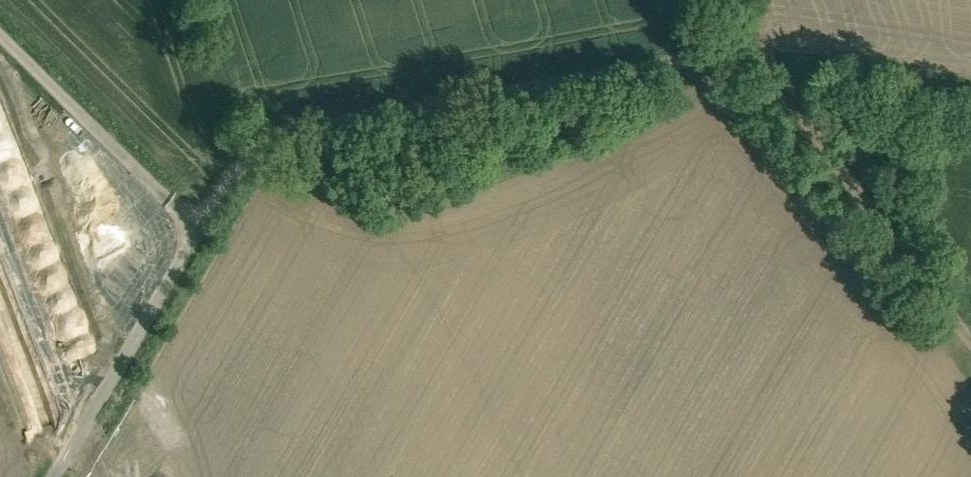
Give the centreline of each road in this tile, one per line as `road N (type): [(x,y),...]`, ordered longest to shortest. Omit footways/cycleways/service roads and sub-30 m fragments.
road 1 (unclassified): [(725,0),(727,38),(695,57),(348,118),(261,148),(231,178),(56,476)]
road 2 (track): [(970,89),(798,64),(727,38),(847,180),(970,346)]
road 3 (track): [(191,246),(166,200),(0,35)]

